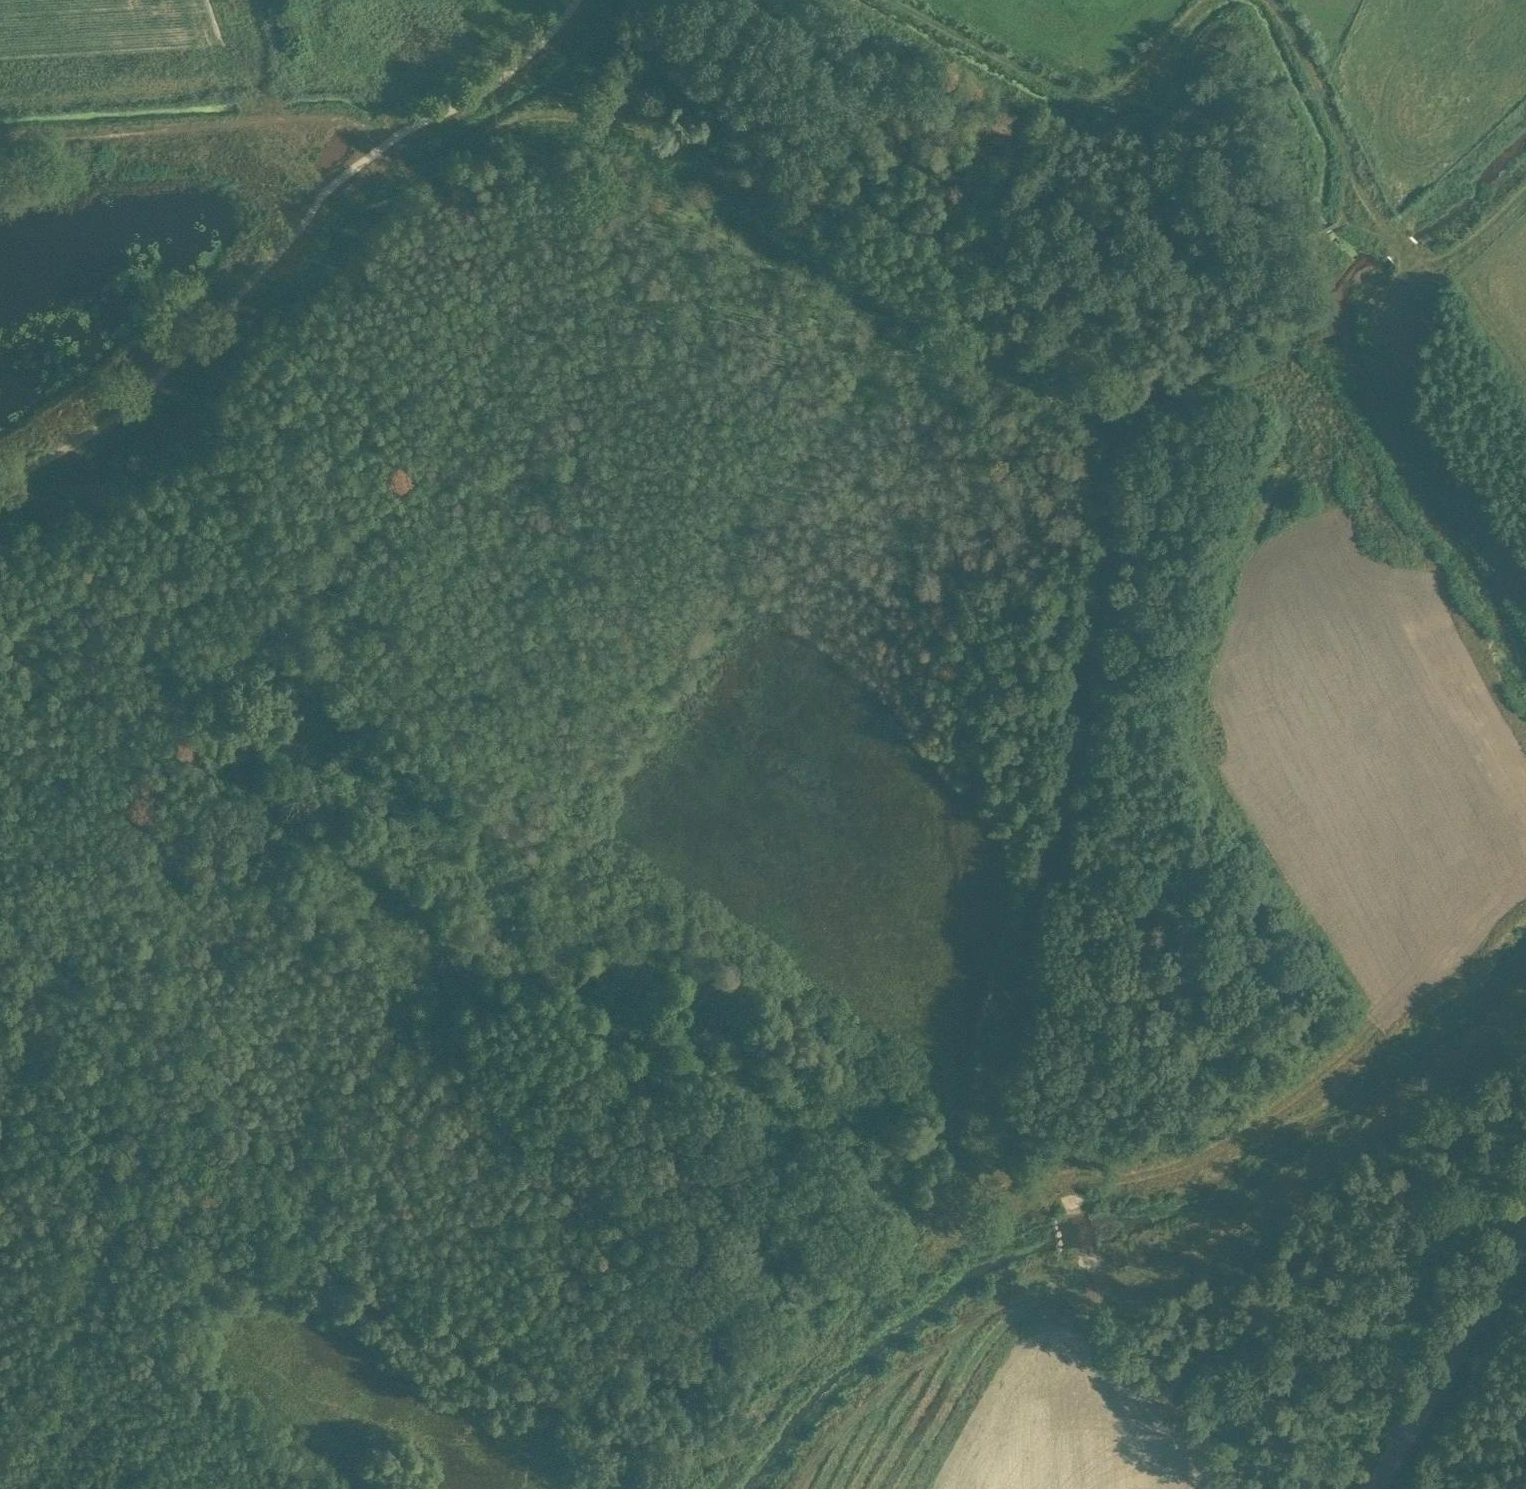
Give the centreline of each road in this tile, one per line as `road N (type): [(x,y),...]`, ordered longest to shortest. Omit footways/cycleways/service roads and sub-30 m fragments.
road 1 (unclassified): [(1376,1488),(1525,1238)]

